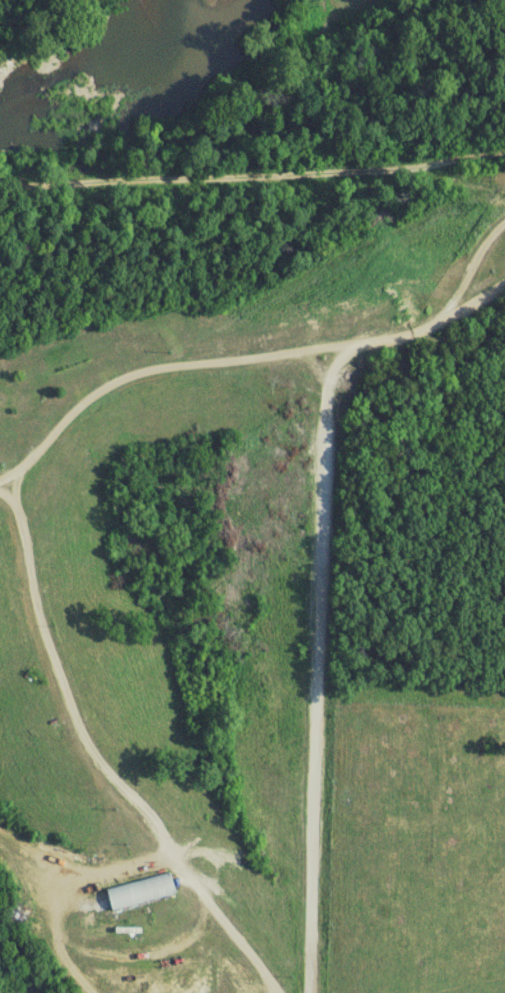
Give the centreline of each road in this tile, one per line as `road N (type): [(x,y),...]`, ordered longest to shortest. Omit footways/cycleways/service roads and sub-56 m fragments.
road 1 (residential): [(313,992),(308,833),(326,347)]
road 2 (residential): [(237,992),(210,978),(185,859),(125,796),(73,714),(0,477)]
road 3 (residential): [(0,470),(90,392),(122,375),(382,336),(504,280)]
road 4 (residential): [(504,157),(268,189),(0,191)]

